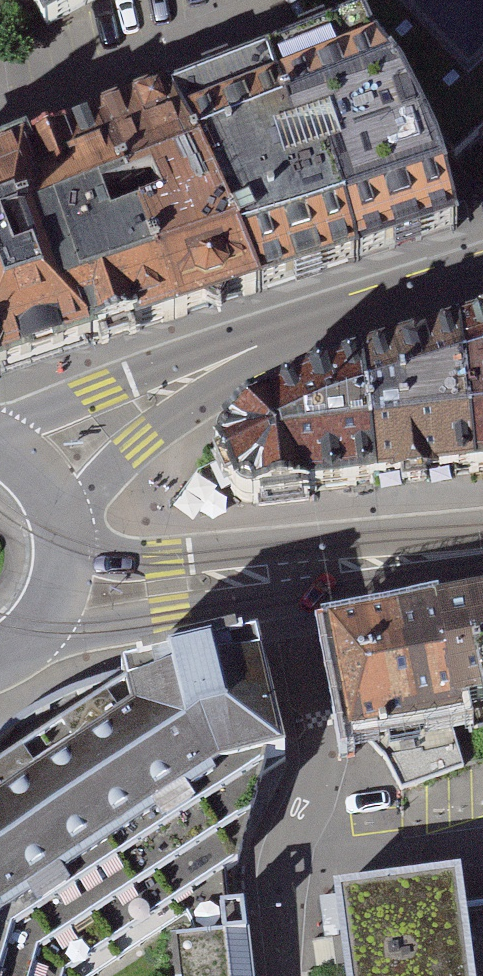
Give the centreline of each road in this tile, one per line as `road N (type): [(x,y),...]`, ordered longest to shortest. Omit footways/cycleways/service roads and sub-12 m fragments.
road 1 (residential): [(292,575),(322,747),(320,783),(284,869),(285,975)]
road 2 (residential): [(264,27),(0,128)]
road 3 (tertiary): [(260,356),(100,391),(0,430)]
road 4 (secondary): [(41,630),(211,610),(292,575)]
road 5 (tertiary): [(66,512),(142,441),(260,356)]
road 6 (tertiary): [(260,356),(482,286)]
road 7 (secondary): [(292,575),(72,547)]
road 8 (secondary): [(292,575),(482,549)]

